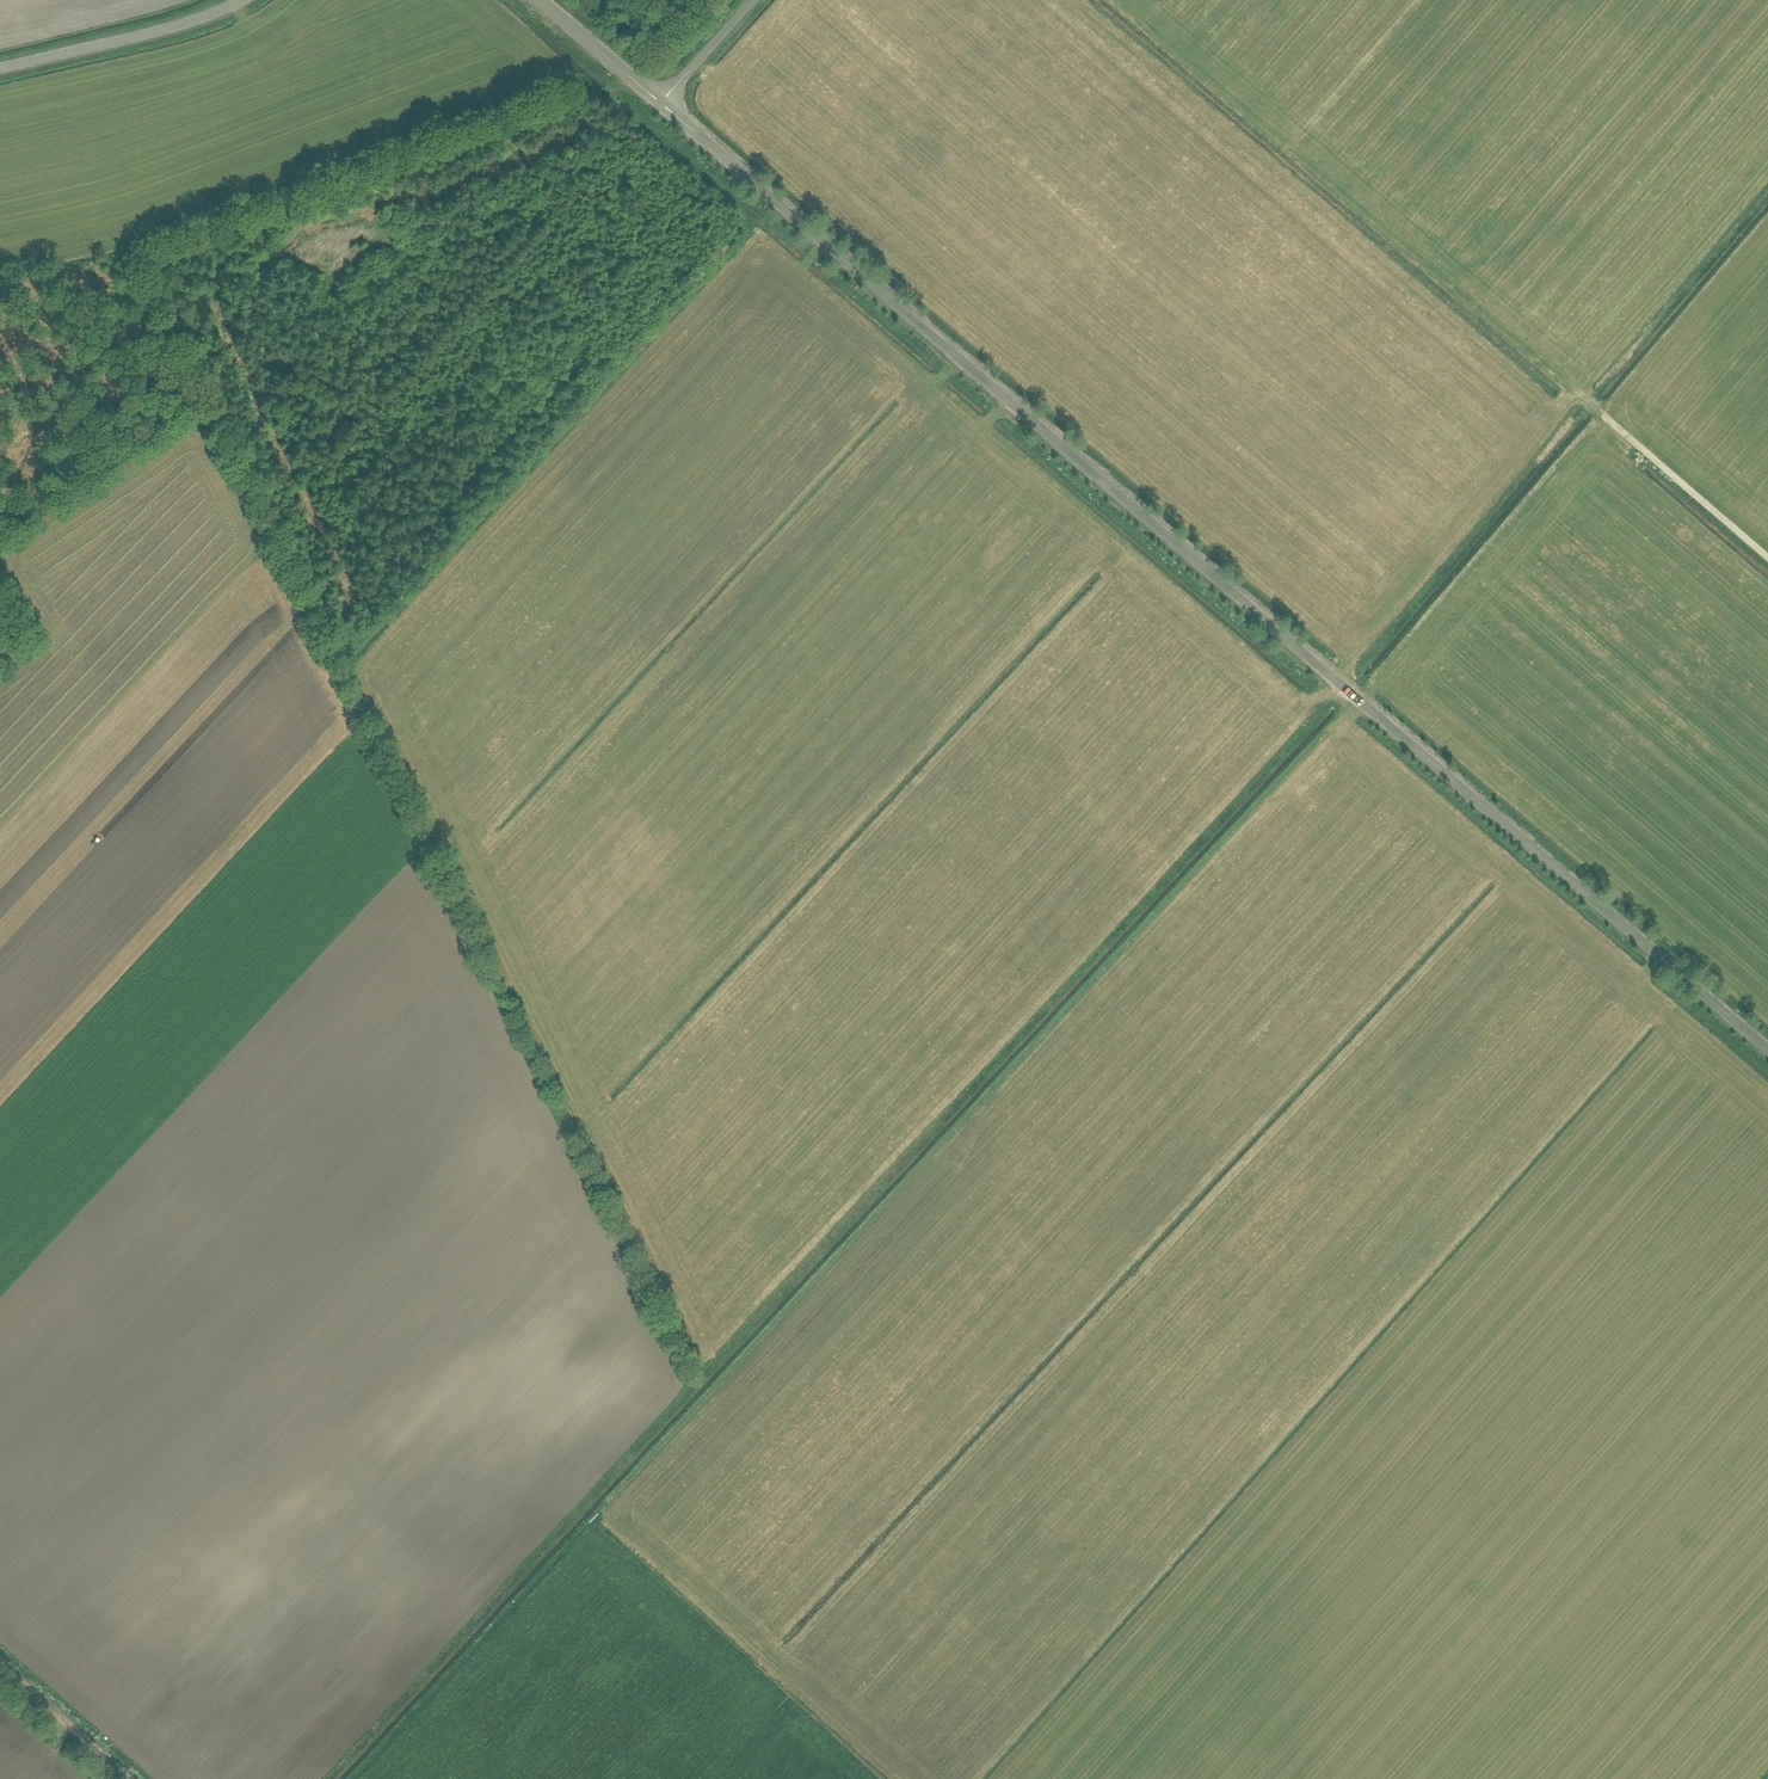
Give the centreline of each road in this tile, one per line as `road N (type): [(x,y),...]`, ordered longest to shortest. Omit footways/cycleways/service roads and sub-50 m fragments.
road 1 (tertiary): [(1767,1050),(661,103)]
road 2 (unclassified): [(0,68),(165,29),(236,0)]
road 3 (track): [(1596,410),(1767,557)]
road 4 (unclassified): [(128,1778),(0,1665)]
road 5 (tertiary): [(661,103),(539,0)]
road 6 (unclassified): [(755,0),(661,103)]

